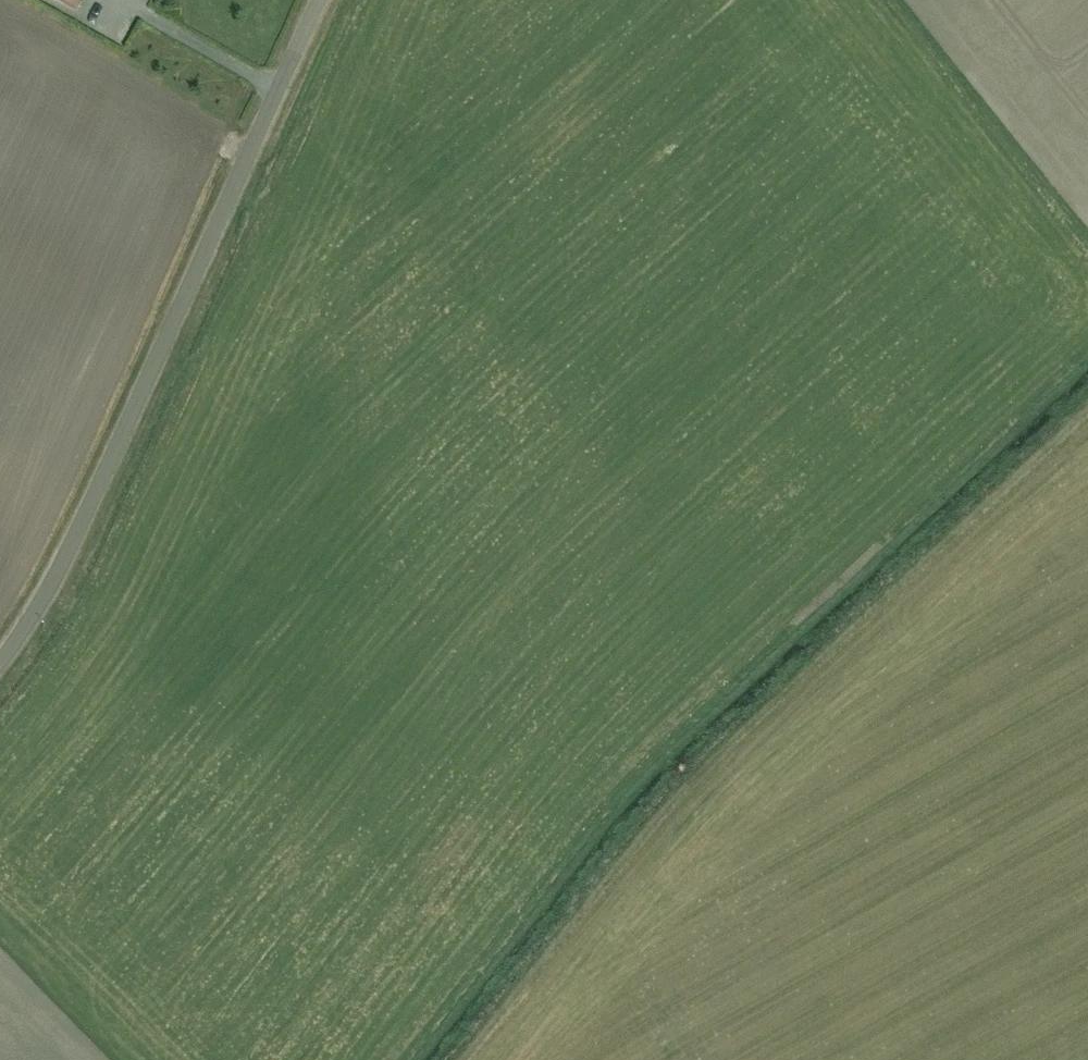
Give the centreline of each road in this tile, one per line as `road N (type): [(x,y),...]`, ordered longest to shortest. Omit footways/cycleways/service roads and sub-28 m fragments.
road 1 (unclassified): [(0,666),(52,595),(319,0)]

